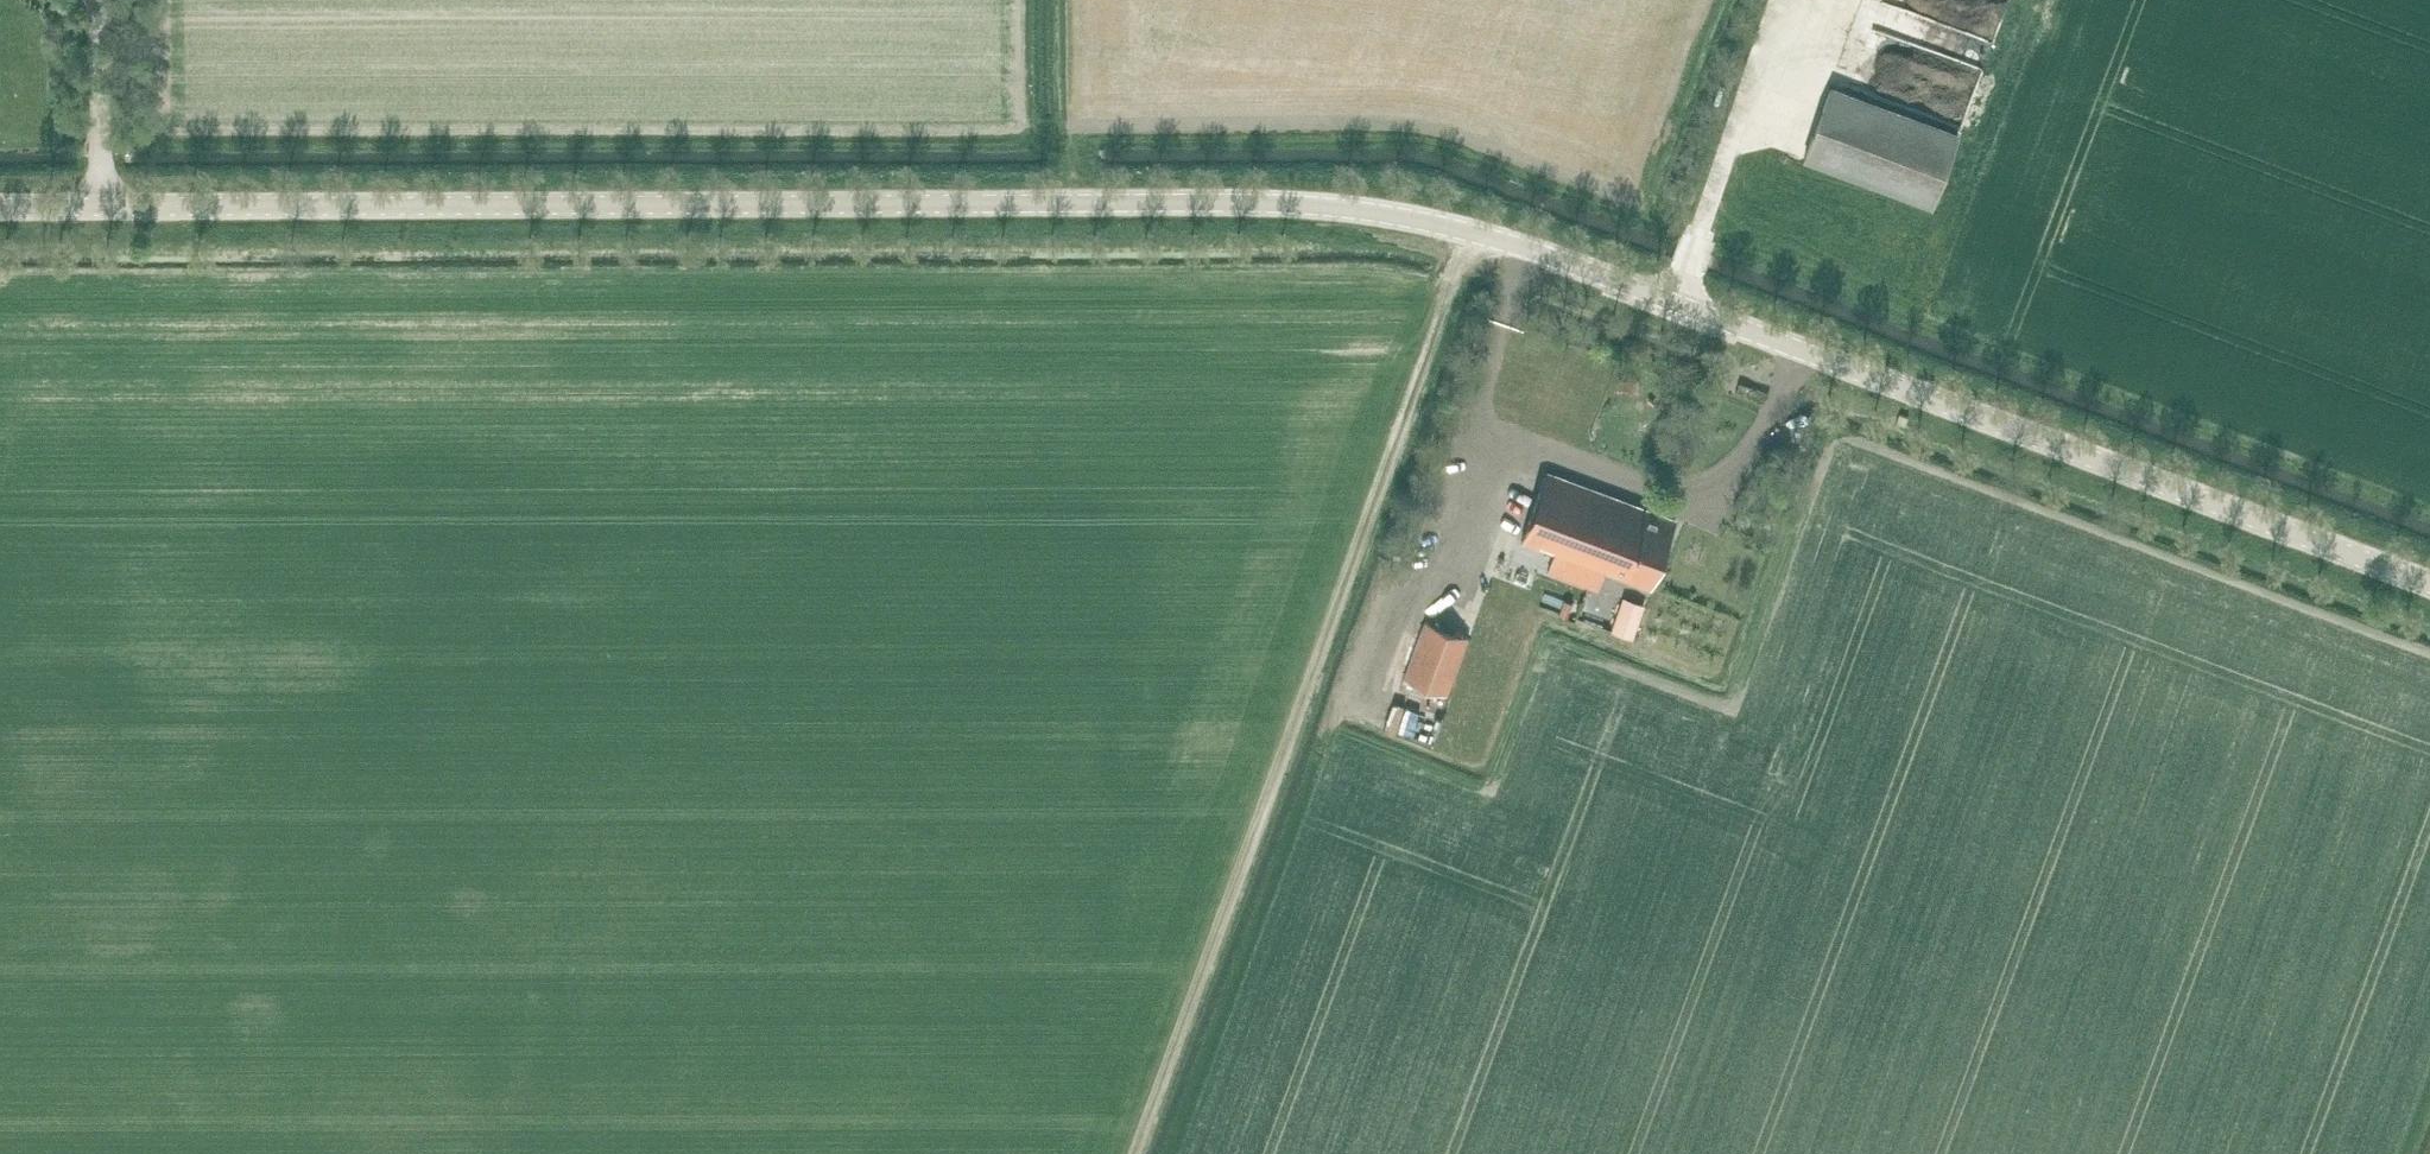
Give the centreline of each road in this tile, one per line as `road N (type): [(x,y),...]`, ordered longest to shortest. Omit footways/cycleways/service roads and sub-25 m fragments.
road 1 (tertiary): [(2429,588),(1420,224),(1300,208),(0,211)]

